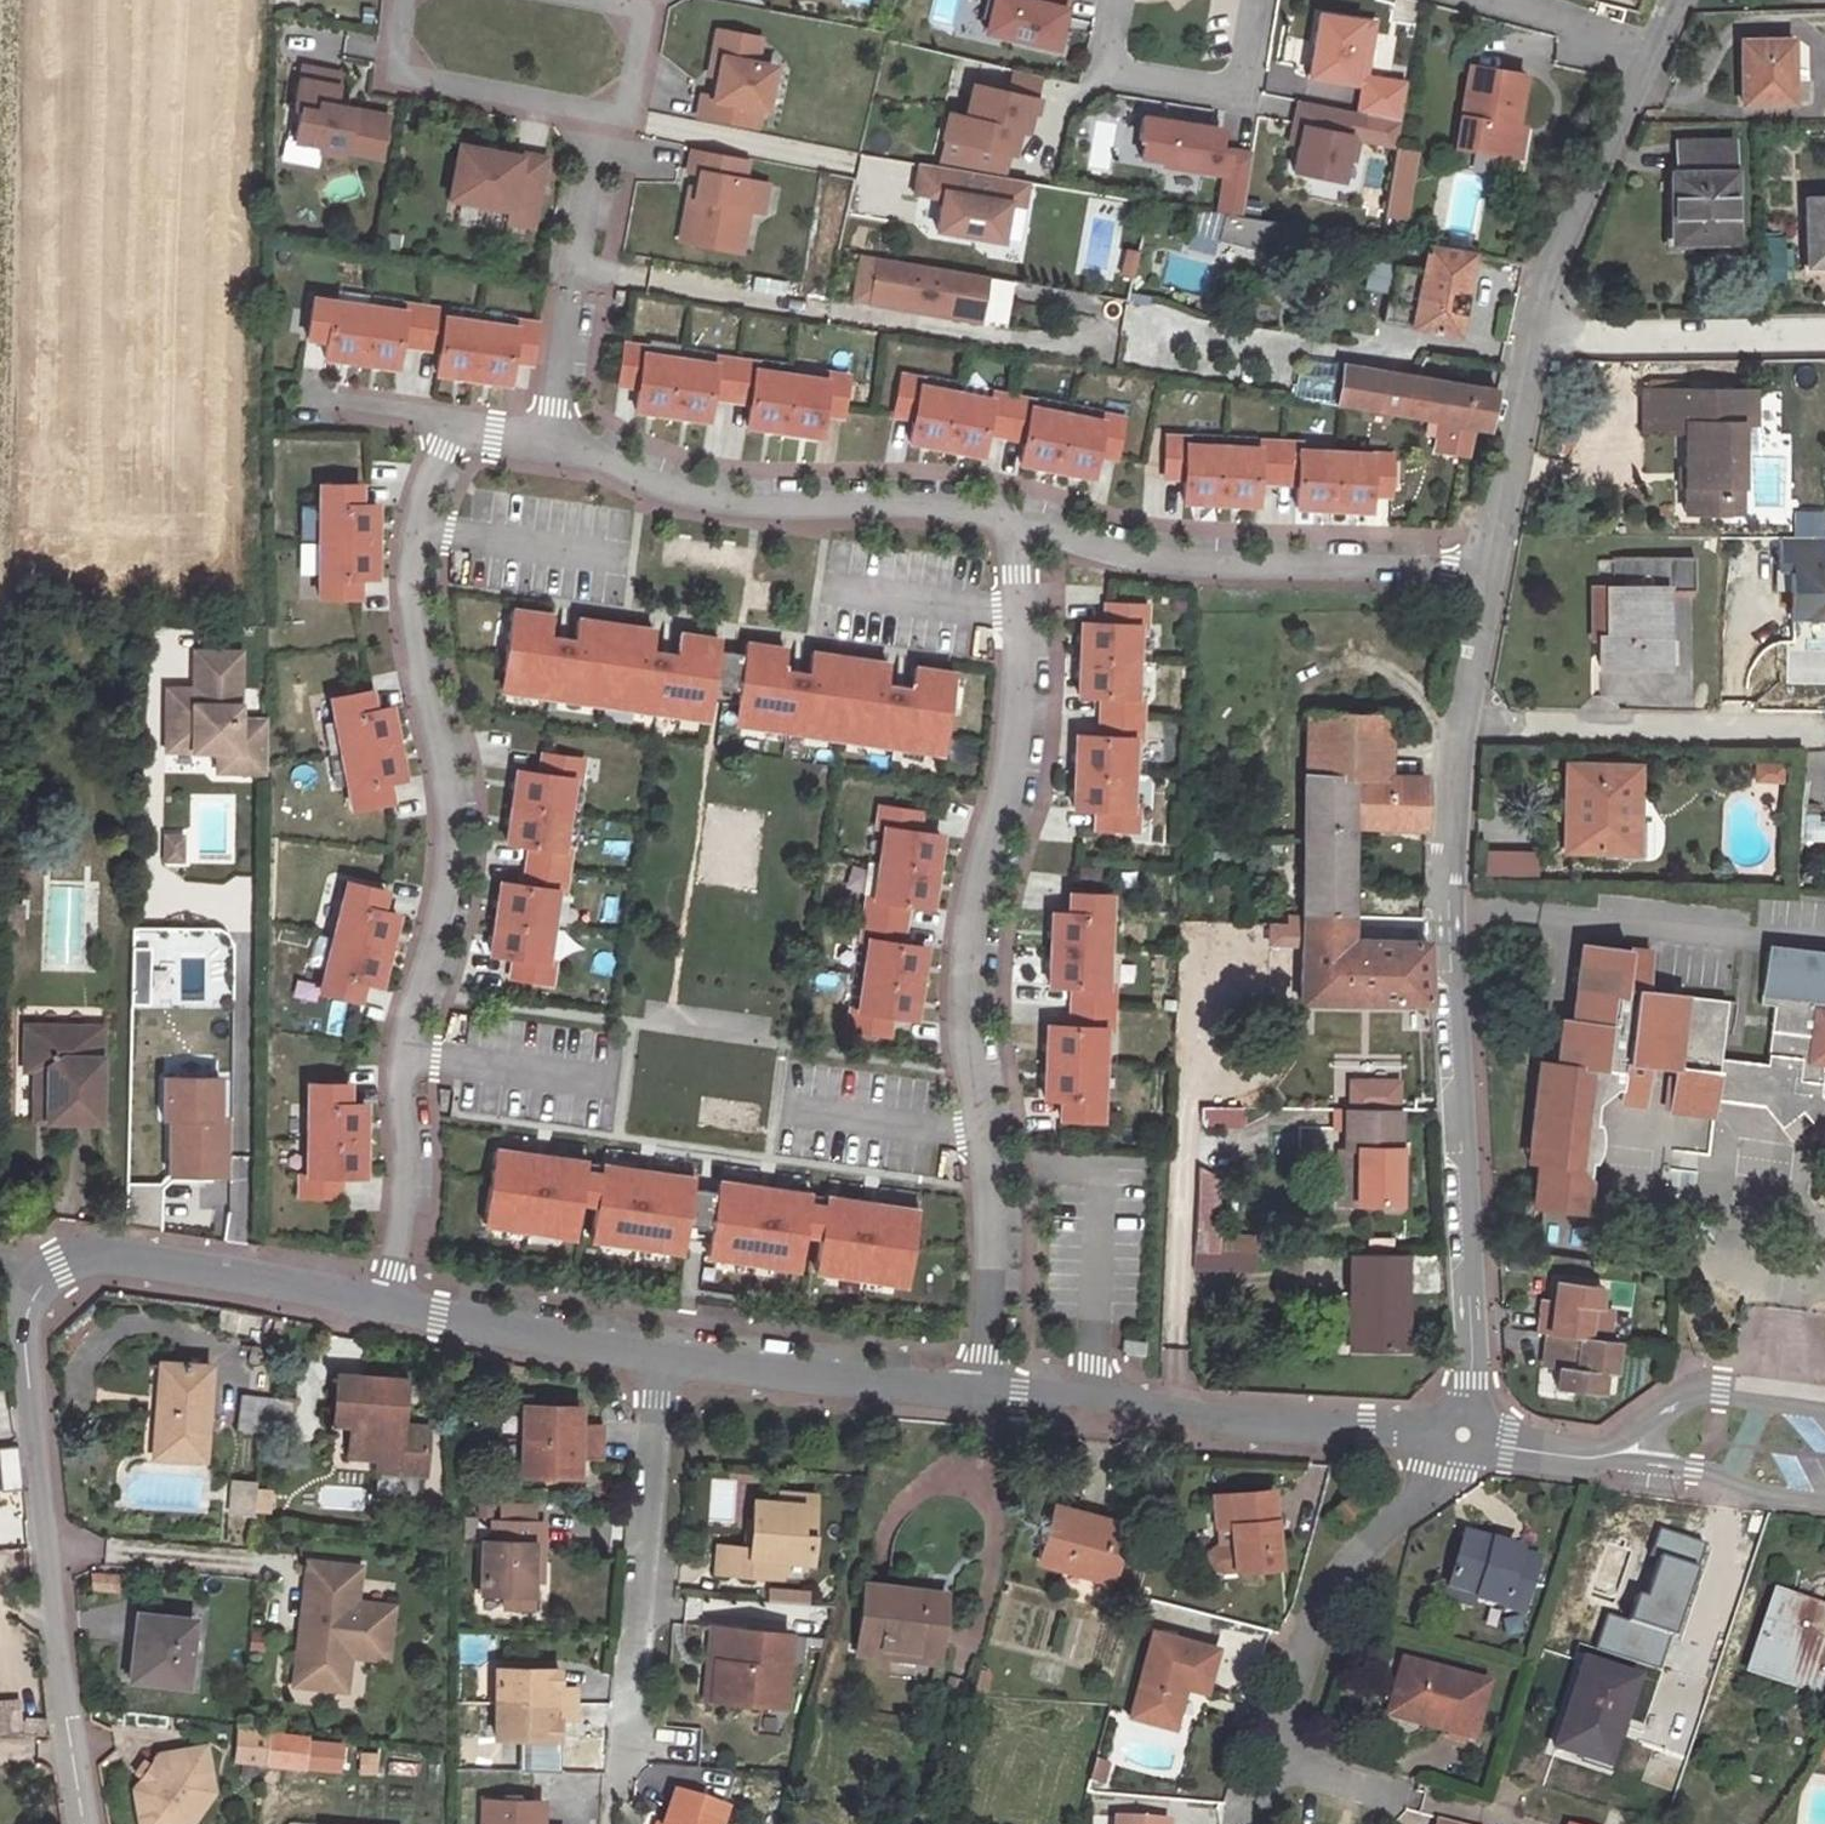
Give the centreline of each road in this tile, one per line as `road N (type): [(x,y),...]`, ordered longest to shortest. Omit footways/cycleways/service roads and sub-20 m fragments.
road 1 (residential): [(1537,337),(1459,723),(1447,866),(1471,1264),(1464,1435)]
road 2 (residential): [(383,1304),(406,1143),(400,1053),(439,936),(449,843),(421,684),(411,569),(427,490),(454,427)]
road 3 (residential): [(986,1391),(989,1211),(964,1014),(964,960),(1011,768),(1022,612),(1008,518)]
road 4 (residential): [(33,1308),(38,1448),(83,1823)]
road 5 (residential): [(1391,1799),(1297,1773),(1285,1753),(1289,1723),(1336,1583),(1441,1474),(1464,1435)]
road 6 (residential): [(986,1391),(1089,1395),(1235,1422),(1464,1435)]
road 7 (residential): [(1008,518),(934,506),(788,510),(701,502),(548,449)]
road 8 (residential): [(1444,574),(1181,565),(1008,518)]
road 9 (residential): [(625,1778),(661,1356)]
road 10 (residential): [(33,1308),(38,1271),(91,1252),(383,1304)]
road 11 (residential): [(661,1356),(986,1391)]
road 12 (residential): [(1648,68),(1564,246),(1537,337)]
road 13 (residential): [(1824,332),(1537,337)]
road 14 (residential): [(383,1304),(661,1356)]
road 15 (residential): [(597,117),(414,80),(396,42),(402,0)]
road 16 (residential): [(1122,0),(1107,69),(1235,91)]
road 17 (residential): [(1488,0),(1576,23),(1648,68)]
road 18 (residential): [(1824,1409),(1691,1392),(1660,1414)]
road 19 (residential): [(1659,1466),(1763,1499),(1824,1506)]
road 20 (residential): [(572,272),(597,117)]
road 21 (residential): [(454,427),(304,401)]
road 22 (residential): [(548,449),(568,303)]
road 23 (residential): [(597,117),(628,101),(640,33),(614,0)]
road 24 (residential): [(1592,1456),(1464,1435)]

